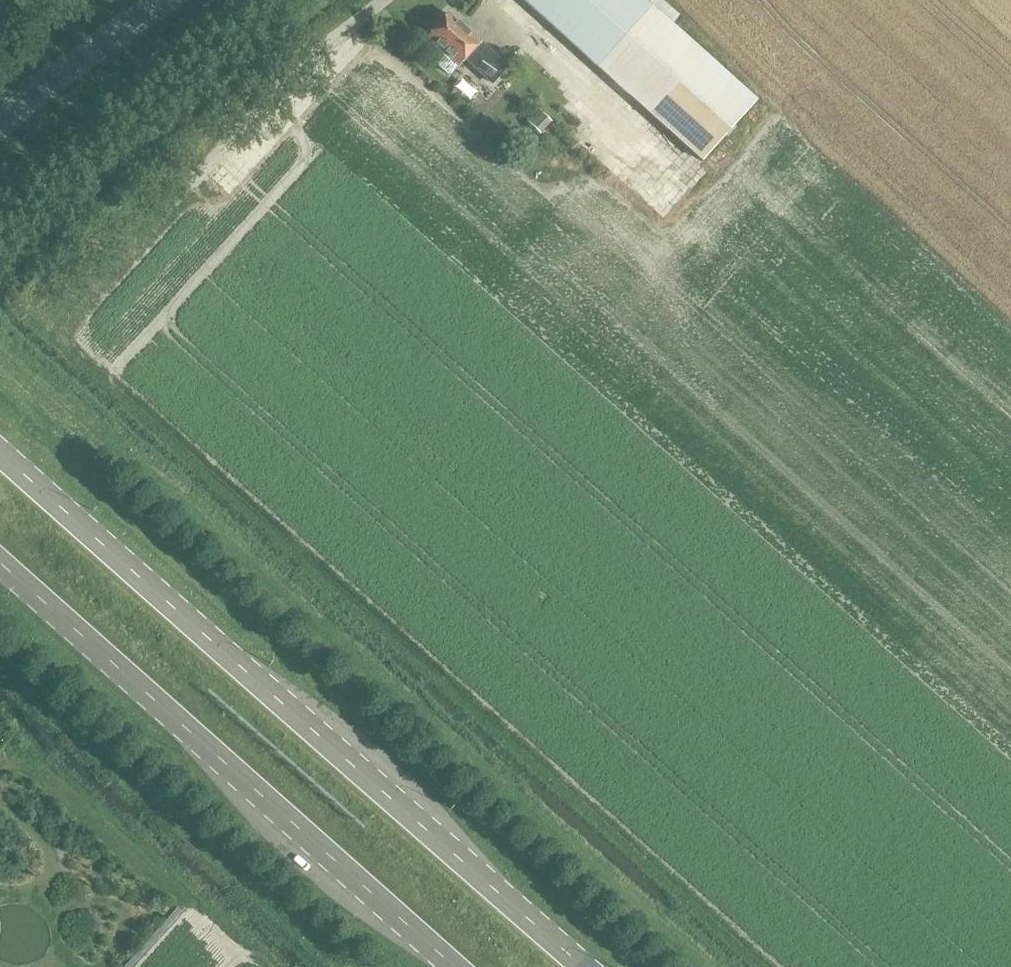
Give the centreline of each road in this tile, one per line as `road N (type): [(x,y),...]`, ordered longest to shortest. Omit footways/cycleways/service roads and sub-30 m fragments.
road 1 (primary): [(581,966),(0,463)]
road 2 (primary): [(0,551),(466,966)]
road 3 (unclassified): [(189,186),(300,67),(385,0)]
road 4 (unclassified): [(0,134),(182,0)]

